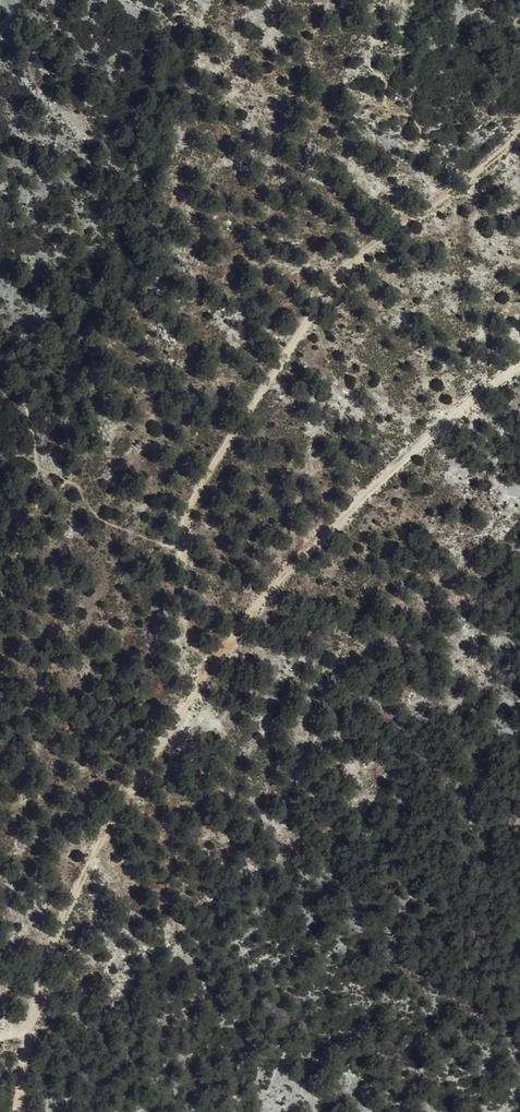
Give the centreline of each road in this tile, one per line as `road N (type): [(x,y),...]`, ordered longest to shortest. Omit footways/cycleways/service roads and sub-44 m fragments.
road 1 (track): [(212,669),(192,643),(179,539),(221,454),(321,302),(384,240),(519,134)]
road 2 (track): [(8,1111),(83,884),(129,794),(212,669)]
road 3 (track): [(212,669),(373,490),(519,371)]

